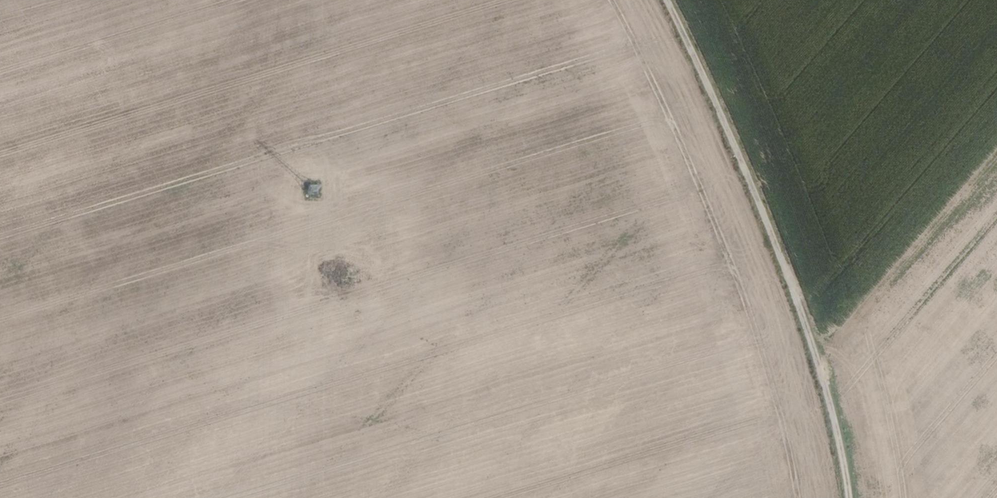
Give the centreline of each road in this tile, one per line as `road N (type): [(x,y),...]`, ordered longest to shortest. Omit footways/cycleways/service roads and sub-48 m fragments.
road 1 (track): [(852,497),(824,384),(779,254),(665,0)]

